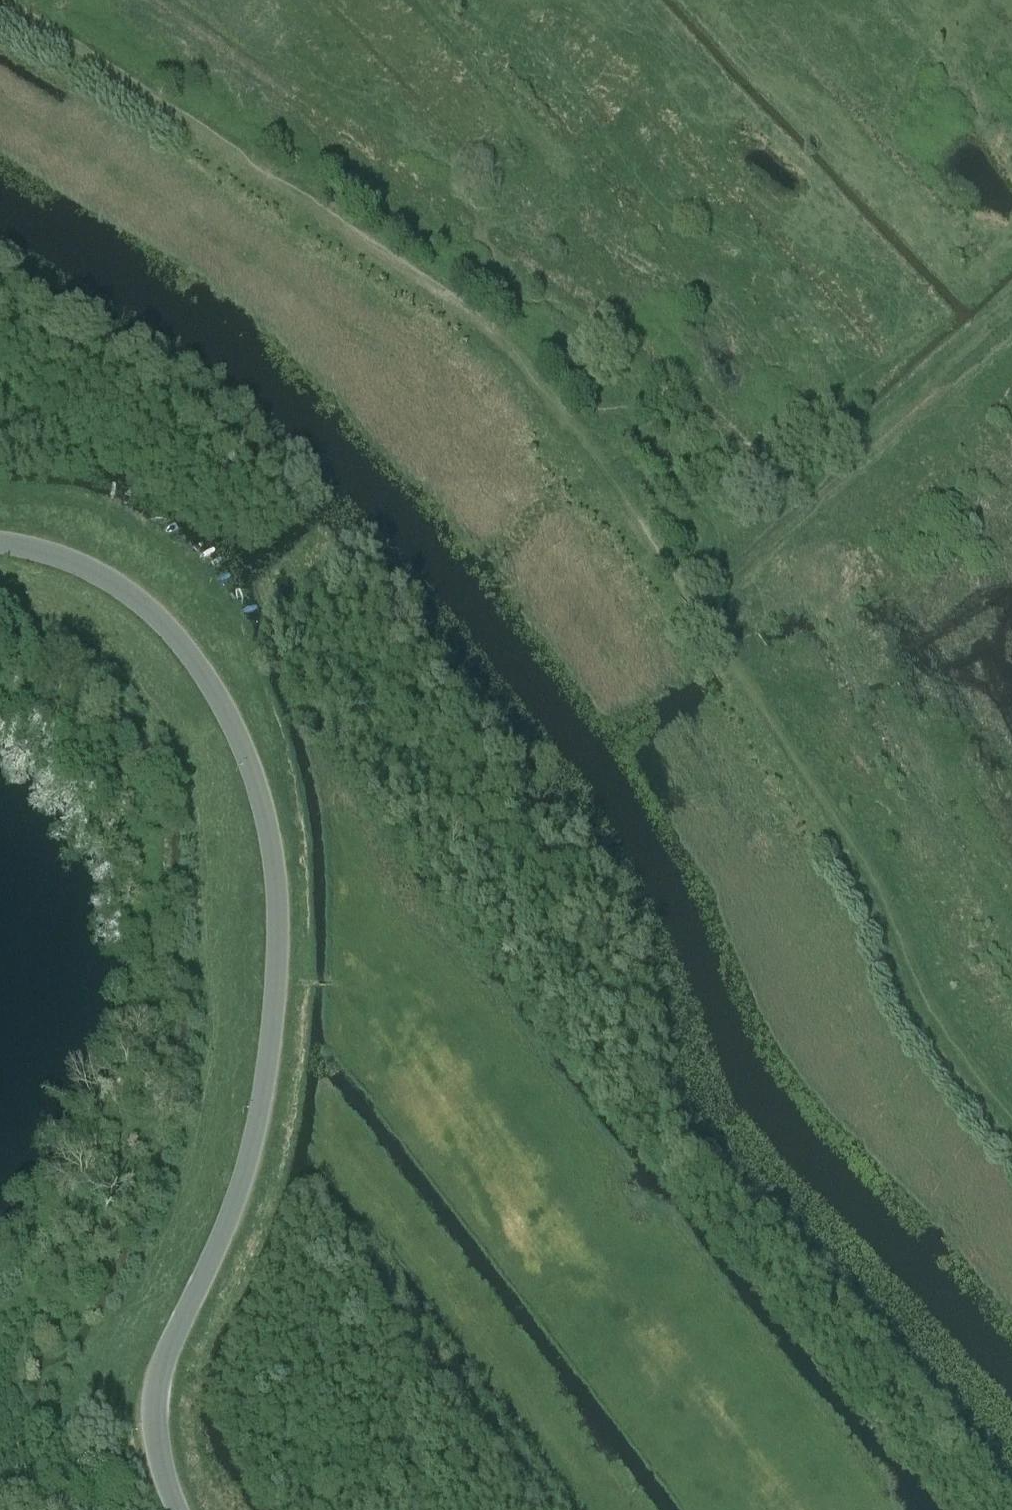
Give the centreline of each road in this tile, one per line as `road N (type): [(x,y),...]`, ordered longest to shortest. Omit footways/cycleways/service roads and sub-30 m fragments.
road 1 (tertiary): [(178,1509),(156,1439),(156,1393),(231,1211),(258,1114),(273,1017),(274,860),(240,740),(180,642),(112,582),(41,551),(0,544)]
road 2 (track): [(1011,1088),(949,1000),(877,839),(726,606),(720,584),(731,561),(1011,321)]

